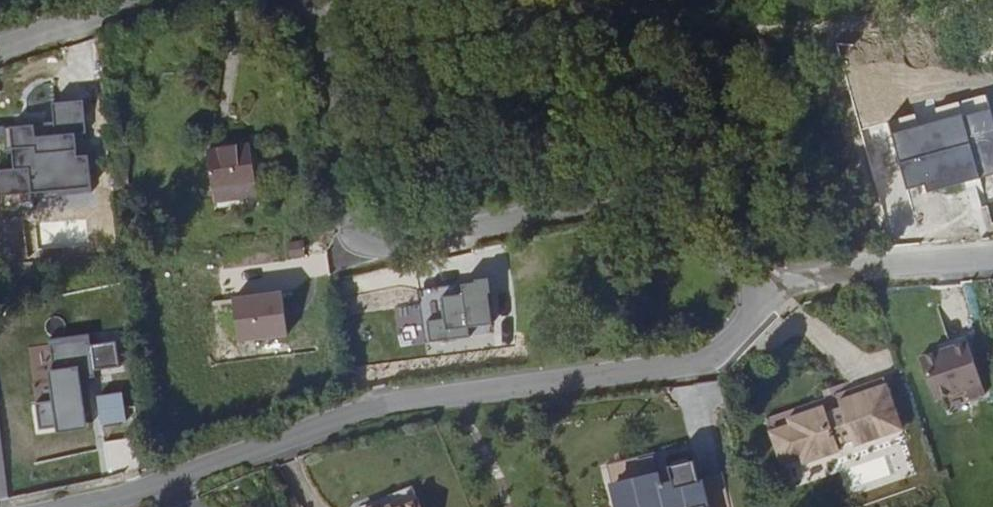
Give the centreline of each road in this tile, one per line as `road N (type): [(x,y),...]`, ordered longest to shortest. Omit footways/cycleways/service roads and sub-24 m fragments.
road 1 (residential): [(70,506),(199,472),(408,395),(727,336),(785,285)]
road 2 (residential): [(785,285),(636,200),(565,196),(393,240),(359,240),(338,211),(343,48),(324,0)]
road 3 (residential): [(992,250),(785,285)]

